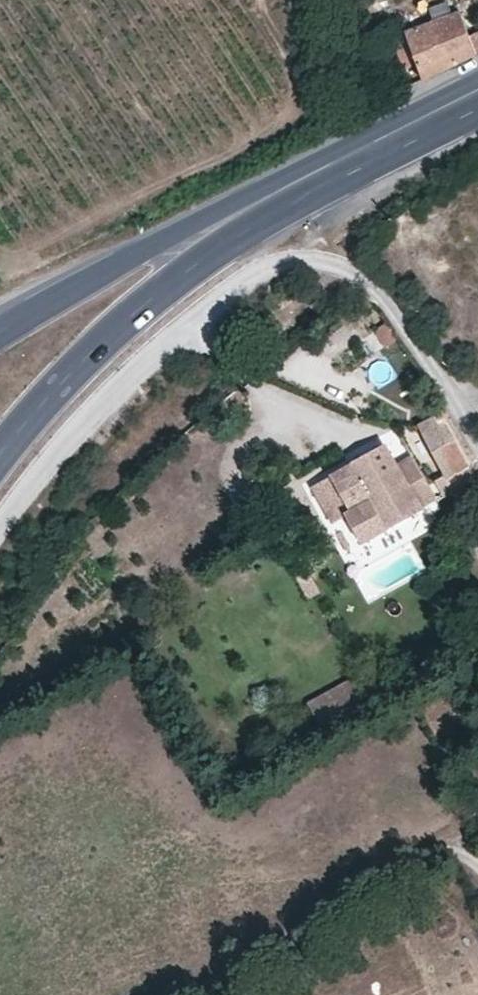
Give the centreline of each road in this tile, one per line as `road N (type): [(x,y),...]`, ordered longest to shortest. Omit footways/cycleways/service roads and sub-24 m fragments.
road 1 (unclassified): [(0,533),(159,346),(231,283),(281,259),(311,259),(347,268),(378,292)]
road 2 (primary): [(0,464),(46,407),(178,279),(211,229)]
road 3 (primary): [(477,91),(211,229)]
road 4 (primary): [(211,229),(140,247),(0,336)]

